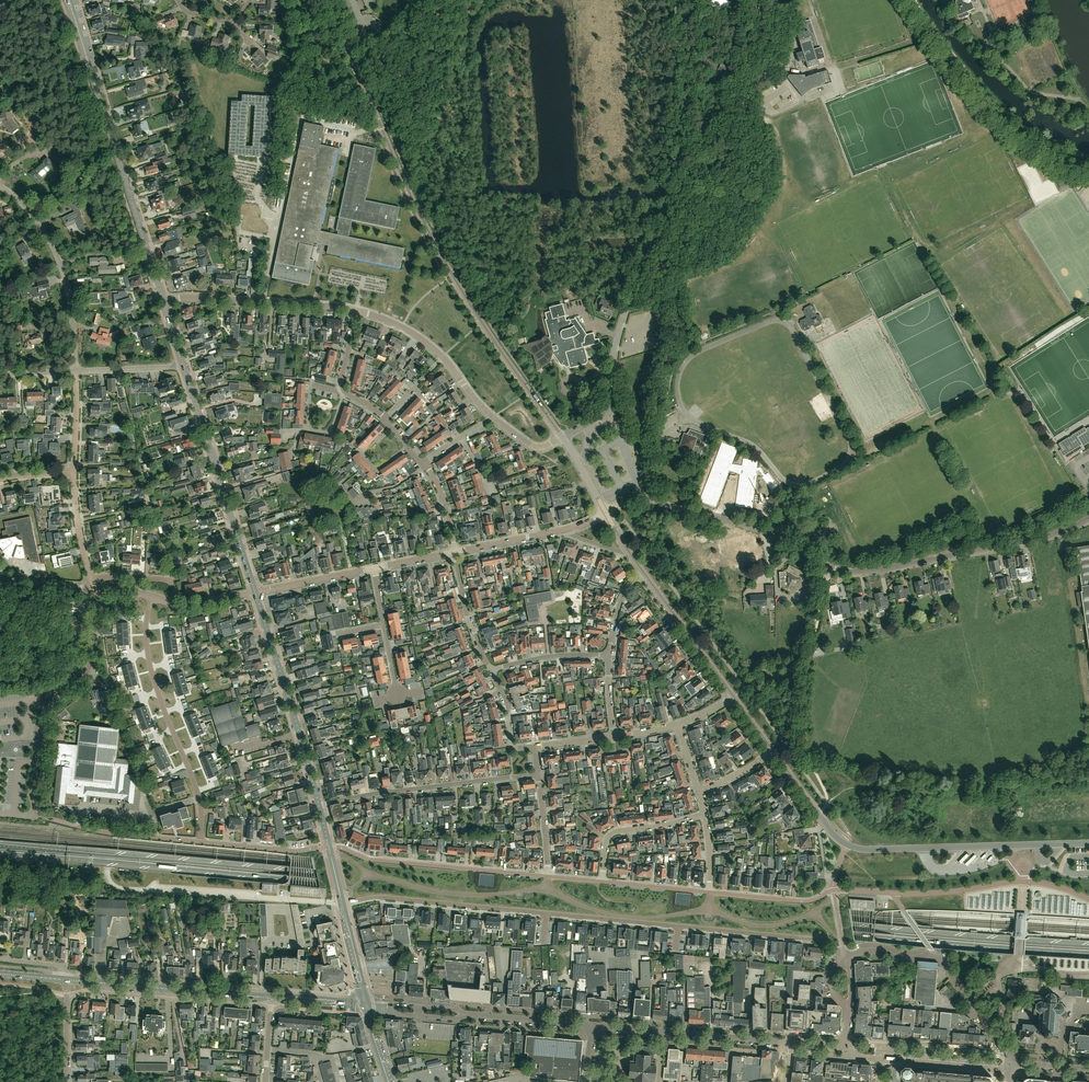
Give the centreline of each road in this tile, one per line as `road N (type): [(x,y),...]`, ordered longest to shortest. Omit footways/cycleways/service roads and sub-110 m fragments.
road 1 (primary): [(1088,946),(0,846)]
road 2 (primary): [(0,854),(1088,953)]
road 3 (residential): [(846,958),(827,940),(383,897),(342,904)]
road 4 (residential): [(606,513),(646,498),(761,531),(829,568),(868,572),(1052,535),(1088,518)]
road 5 (unclassified): [(562,437),(434,241),(330,0)]
road 6 (secondary): [(163,301),(69,0)]
road 7 (unclassified): [(774,0),(762,63),(675,160),(651,242)]
road 8 (residential): [(201,842),(199,798),(149,662),(152,597)]
road 9 (unclassified): [(1088,843),(848,845)]
road 10 (unclassified): [(99,590),(88,673),(41,722),(36,810)]
road 11 (secondary): [(255,593),(184,365)]
road 12 (residential): [(1009,1071),(1007,1045),(939,958),(867,951),(846,958)]
road 13 (unclassified): [(562,437),(608,401),(615,343),(651,242)]
road 14 (residential): [(318,805),(538,774)]
road 15 (residential): [(548,876),(372,860),(329,846)]
road 16 (secondary): [(318,805),(255,593)]
road 17 (residential): [(75,372),(60,262),(38,224),(0,187)]
road 18 (tertiary): [(271,997),(68,980)]
road 19 (residential): [(789,1044),(591,1026)]
road 20 (residential): [(357,311),(163,301)]
road 21 (track): [(808,747),(807,677),(829,568)]
road 22 (residential): [(1009,1071),(854,1057),(845,1049)]
road 23 (track): [(667,3),(669,146),(678,157)]
road 24 (track): [(171,582),(150,506),(77,521)]
road 25 (unclassified): [(733,697),(643,573)]
road 26 (residential): [(603,882),(610,835),(703,814)]
road 27 (residential): [(329,846),(293,852),(201,842)]
road 28 (residential): [(345,391),(312,385),(311,429),(329,432),(340,404)]
road 29 (residential): [(833,890),(807,901),(710,892)]
road 30 (unclassified): [(157,838),(72,825),(36,810)]
road 31 (residential): [(492,670),(469,621),(454,552)]
road 32 (residential): [(591,1026),(469,1014)]
road 33 (unclassified): [(255,593),(374,568)]

